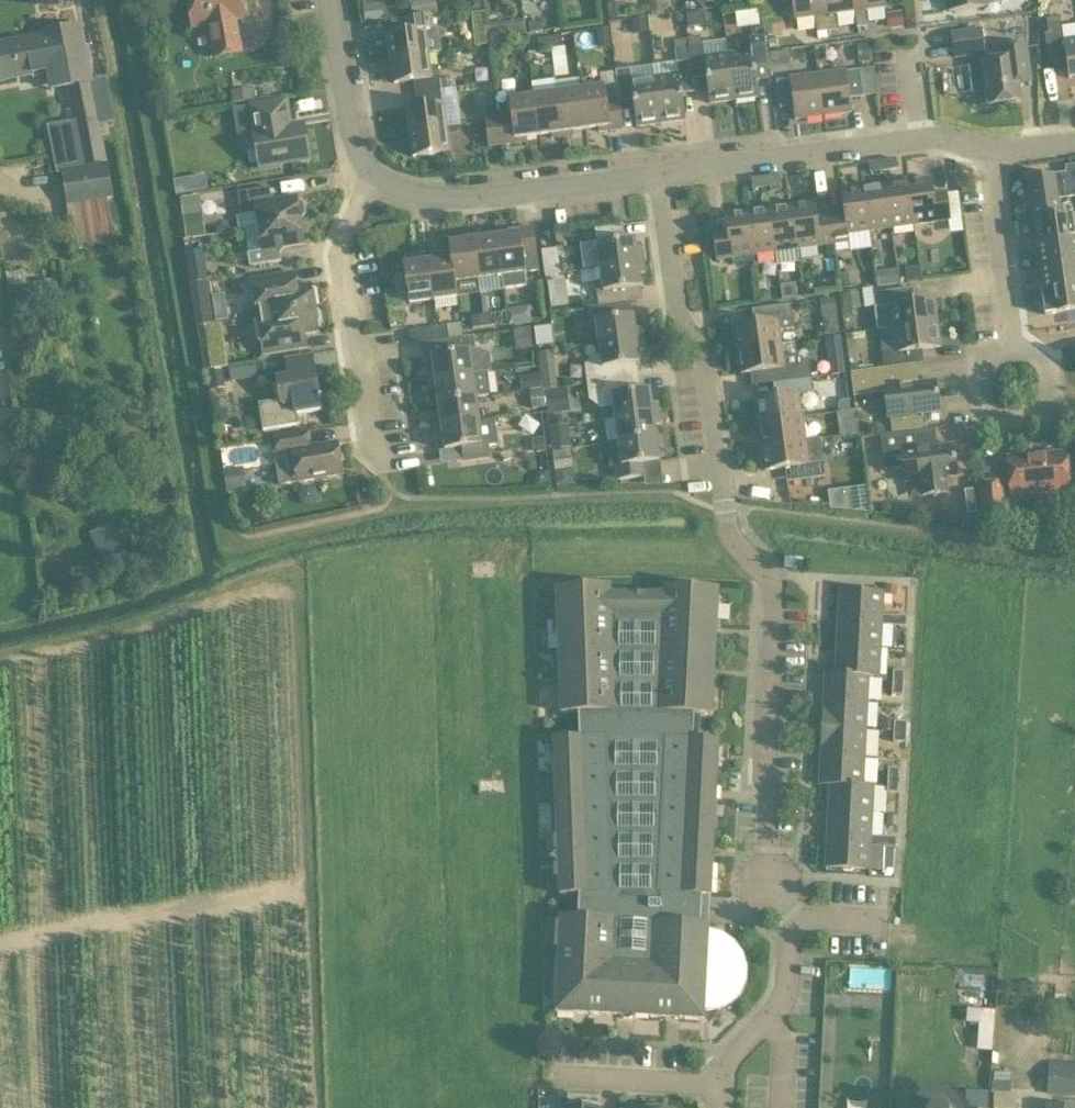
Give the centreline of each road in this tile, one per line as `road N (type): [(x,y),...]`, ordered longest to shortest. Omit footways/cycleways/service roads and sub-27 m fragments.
road 1 (residential): [(790,918),(766,860),(773,589),(726,525),(705,355),(678,308),(658,176)]
road 2 (residential): [(1021,595),(1001,931),(790,918)]
road 3 (residential): [(658,176),(935,142),(989,151)]
road 4 (residential): [(372,460),(338,258),(359,205),(380,182)]
road 5 (residential): [(380,182),(435,196),(497,198),(658,176)]
road 6 (residential): [(989,151),(1011,349)]
road 7 (residential): [(380,182),(354,153),(329,0)]
road 8 (residential): [(720,1083),(720,1071),(785,999),(790,918)]
road 9 (residential): [(1011,349),(983,376),(984,407),(1000,419),(1042,413),(1046,365)]
road 10 (residential): [(561,1075),(720,1083)]

